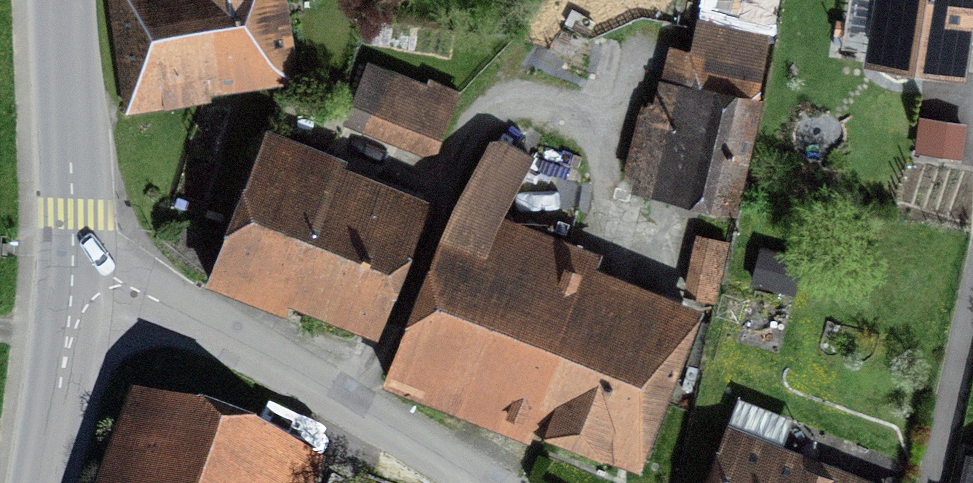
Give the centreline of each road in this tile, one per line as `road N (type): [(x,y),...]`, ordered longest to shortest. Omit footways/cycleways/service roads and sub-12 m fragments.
road 1 (unclassified): [(482,482),(361,407),(148,299),(79,273)]
road 2 (tertiary): [(79,273),(66,0)]
road 3 (tertiary): [(40,482),(79,273)]

